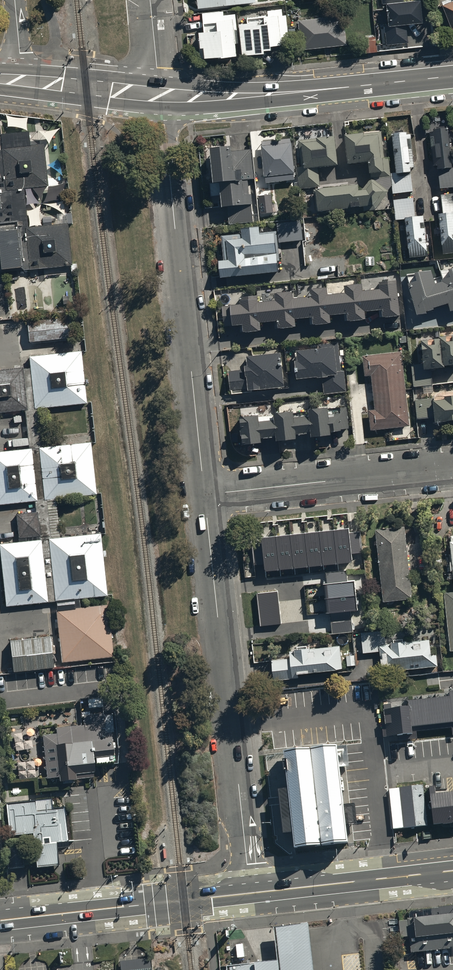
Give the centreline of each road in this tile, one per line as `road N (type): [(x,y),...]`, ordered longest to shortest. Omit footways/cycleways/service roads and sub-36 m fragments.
road 1 (residential): [(206,499),(160,94)]
road 2 (residential): [(251,893),(206,499)]
road 3 (secondary): [(160,94),(264,94),(452,76)]
road 4 (secondary): [(251,893),(0,920)]
road 5 (residential): [(206,499),(452,471)]
road 6 (secondary): [(452,870),(251,893)]
road 7 (secondary): [(19,81),(160,94)]

